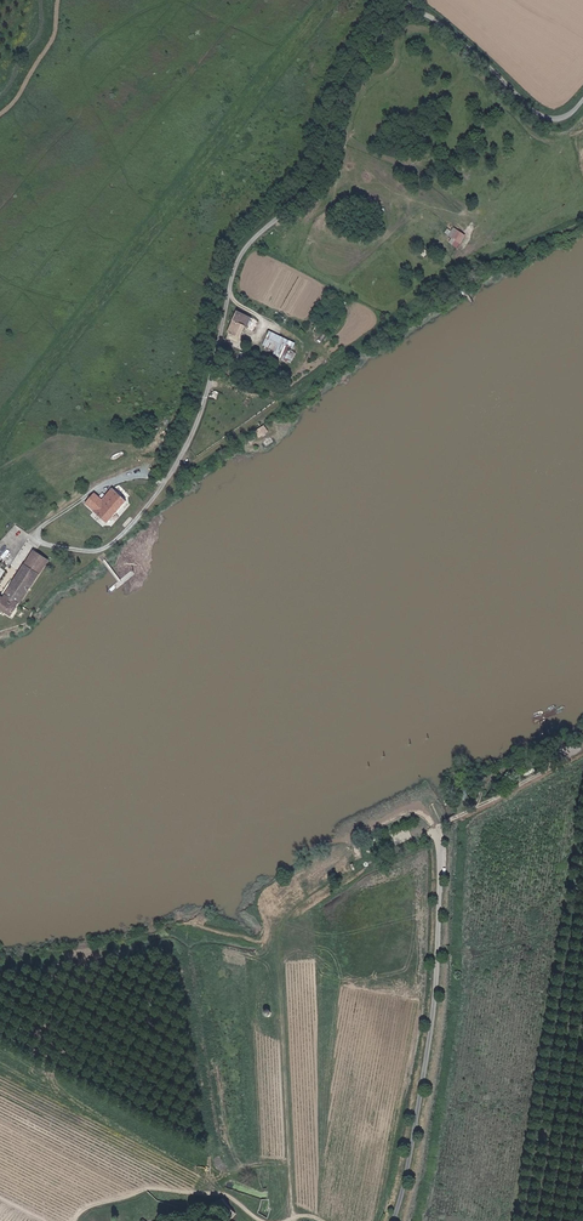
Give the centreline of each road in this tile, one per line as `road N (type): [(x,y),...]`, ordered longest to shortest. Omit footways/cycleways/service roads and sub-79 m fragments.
road 1 (unclassified): [(582,99),(566,114),(538,115),(425,13),(401,18),(345,86),(323,167),(240,256),(205,395),(153,499),(101,547),(33,540)]
road 2 (unclassified): [(443,826),(435,1004),(394,1220)]
road 3 (track): [(264,1220),(227,1194),(151,1185),(78,1212),(73,1220)]

